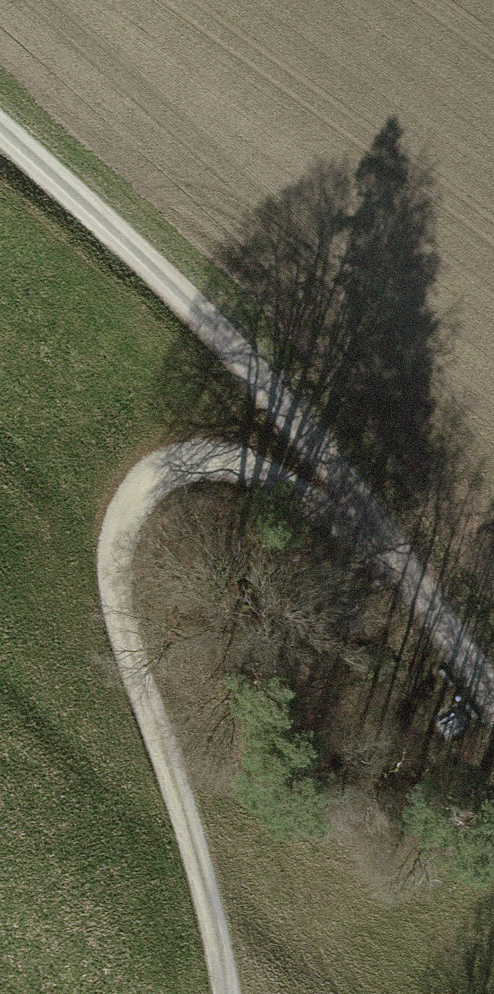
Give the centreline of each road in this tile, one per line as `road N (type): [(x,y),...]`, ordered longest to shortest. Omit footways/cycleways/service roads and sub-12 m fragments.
road 1 (track): [(226,993),(126,629),(116,537),(123,507),(137,483),(174,463),(203,458),(247,461),(368,519)]
road 2 (track): [(0,129),(293,418),(493,696)]

